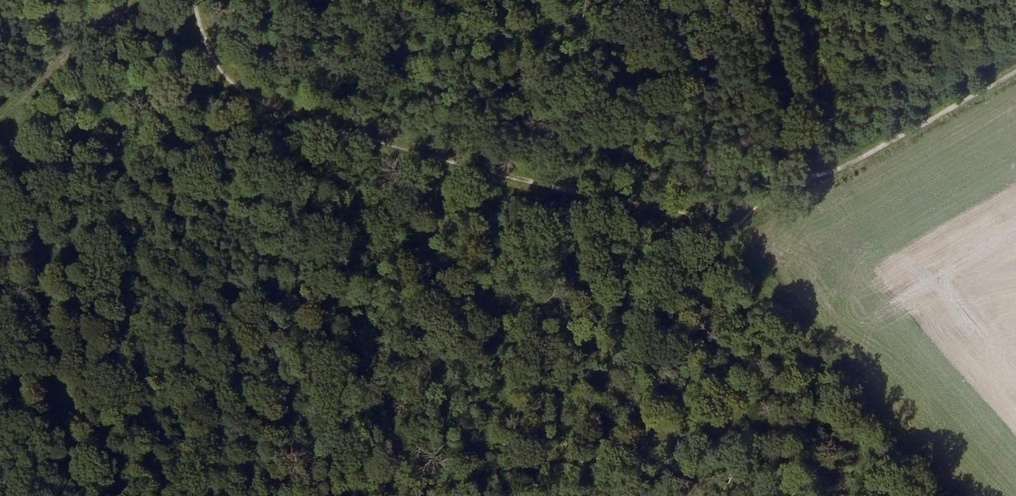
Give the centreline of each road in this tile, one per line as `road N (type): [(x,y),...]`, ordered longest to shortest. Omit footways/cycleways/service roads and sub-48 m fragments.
road 1 (track): [(1015,76),(726,228),(691,212),(487,170),(266,96),(226,56),(206,0)]
road 2 (track): [(818,181),(763,0)]
road 3 (track): [(143,0),(18,110)]

